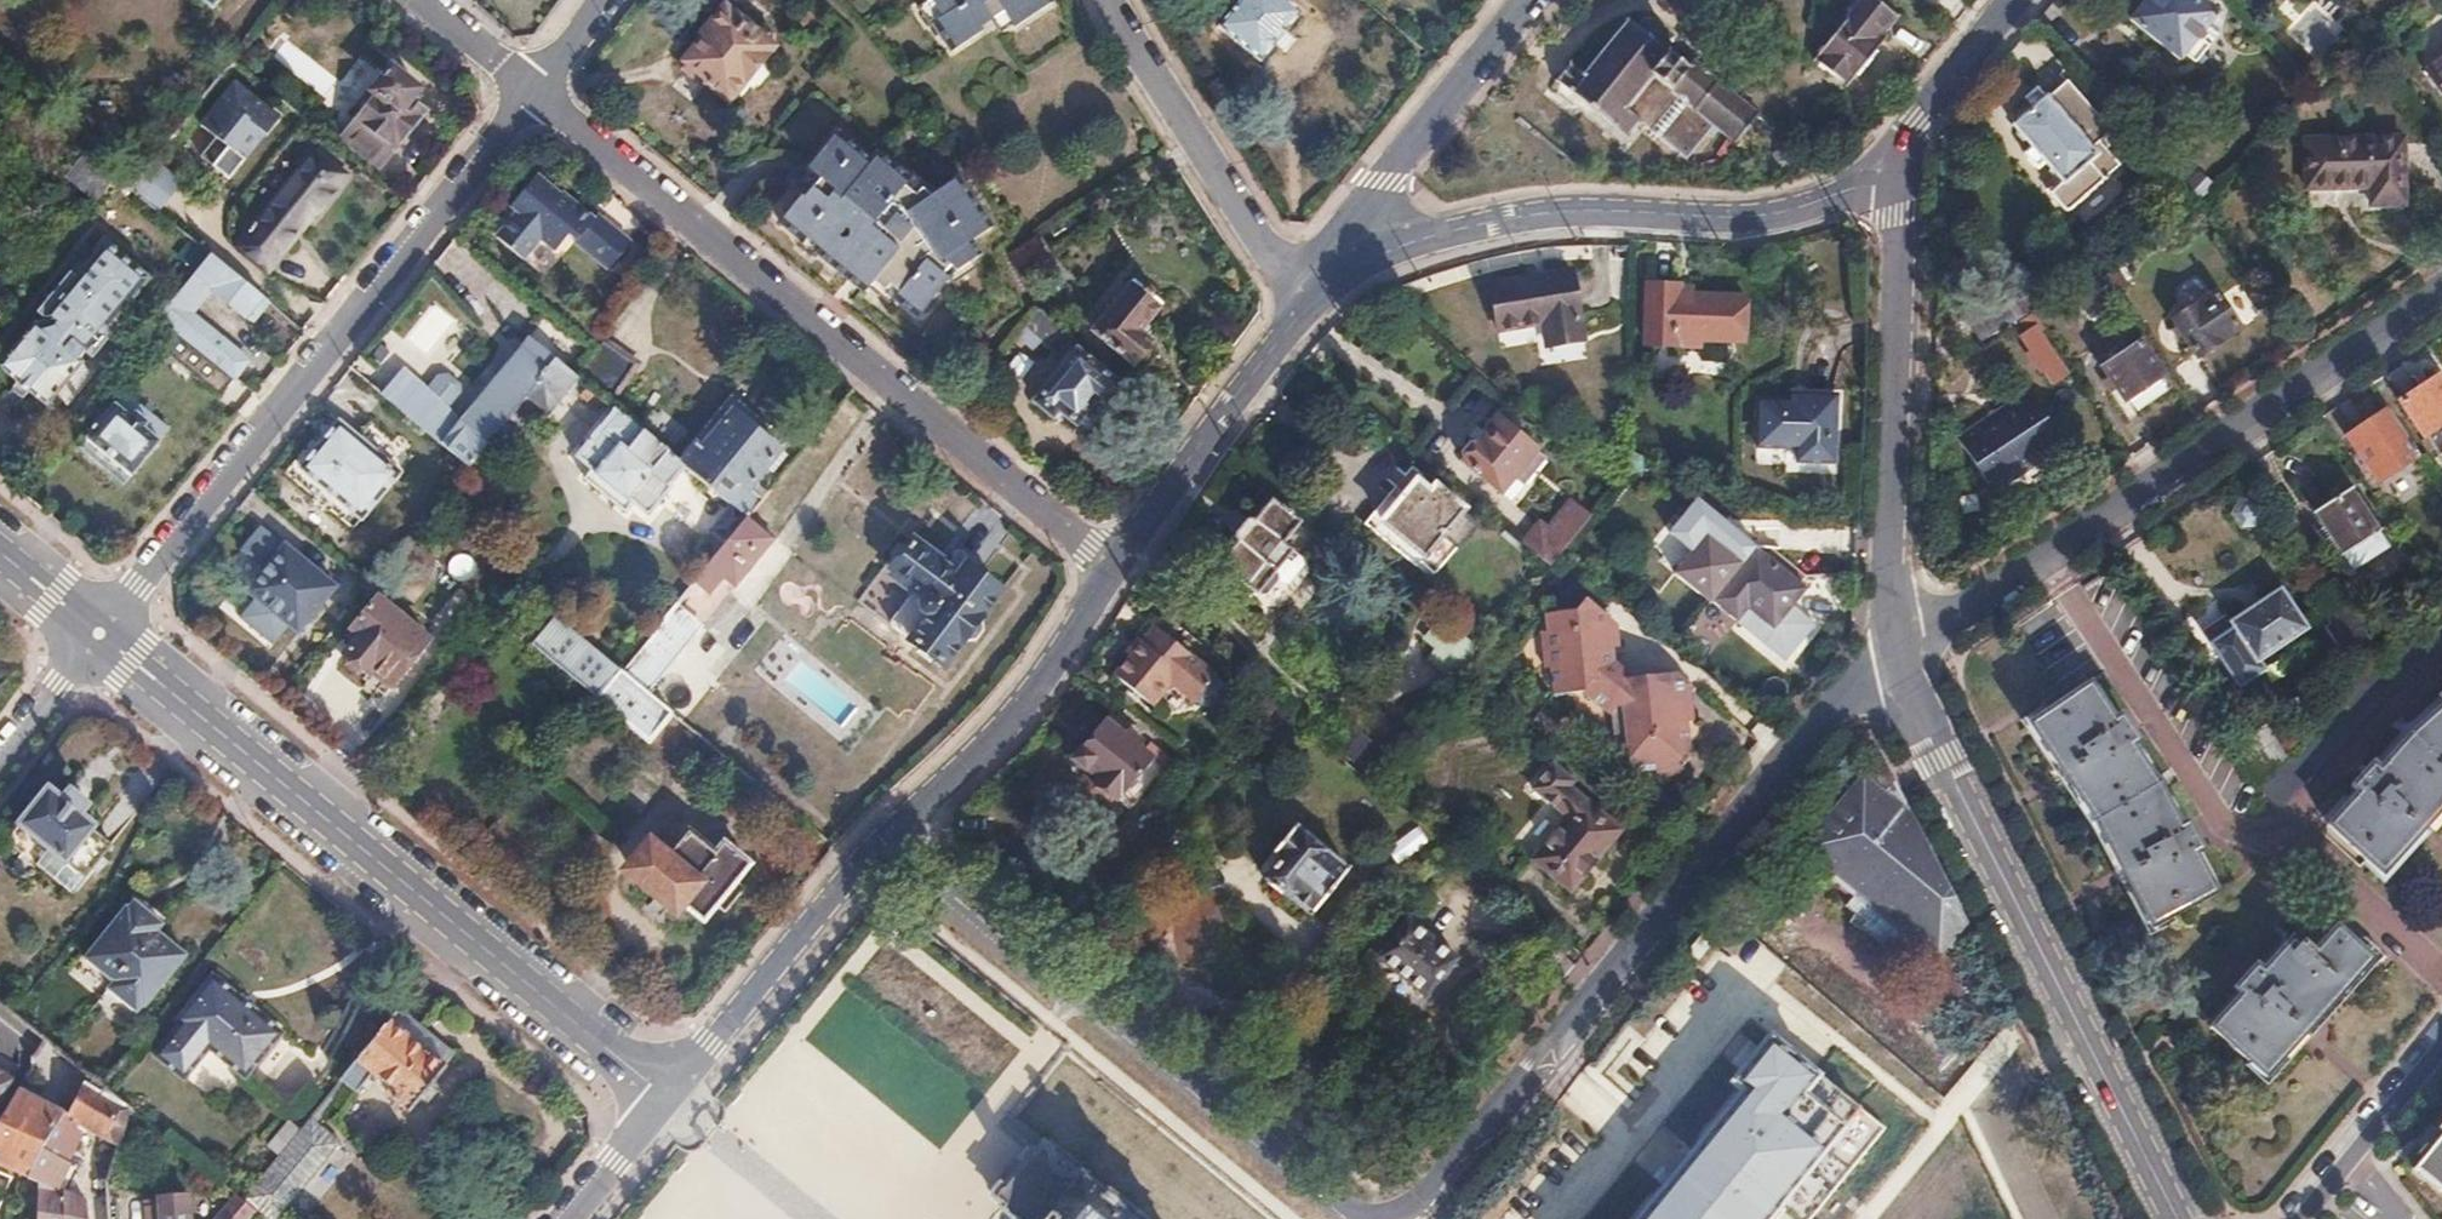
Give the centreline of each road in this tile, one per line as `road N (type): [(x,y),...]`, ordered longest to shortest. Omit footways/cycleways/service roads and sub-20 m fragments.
road 1 (residential): [(891,840),(1314,1184),(1355,1211),(1386,1218),(1412,1211),(1442,1188),(1796,758),(1901,653)]
road 2 (residential): [(534,89),(1112,562)]
road 3 (residential): [(99,633),(666,1097)]
road 4 (residential): [(99,633),(534,89)]
road 5 (residential): [(1901,653),(2441,291)]
road 6 (residential): [(1901,653),(1920,711),(2180,1218)]
road 7 (residential): [(1338,259),(1555,213),(1742,220),(1896,176)]
road 8 (residential): [(1896,176),(1892,536),(1901,653)]
road 9 (residential): [(891,840),(1028,697),(1077,632),(1112,562)]
road 10 (residential): [(1109,0),(1267,252),(1312,291)]
road 11 (residential): [(666,1097),(891,840)]
road 12 (residential): [(1112,562),(1312,291)]
road 13 (residential): [(1338,259),(1386,182),(1533,0)]
road 14 (residential): [(2294,1218),(2441,1043)]
road 15 (residential): [(1896,176),(1904,137),(2016,0)]
road 16 (residential): [(568,1218),(666,1097)]
road 17 (residential): [(426,0),(534,89)]
road 18 (residential): [(0,551),(99,633)]

